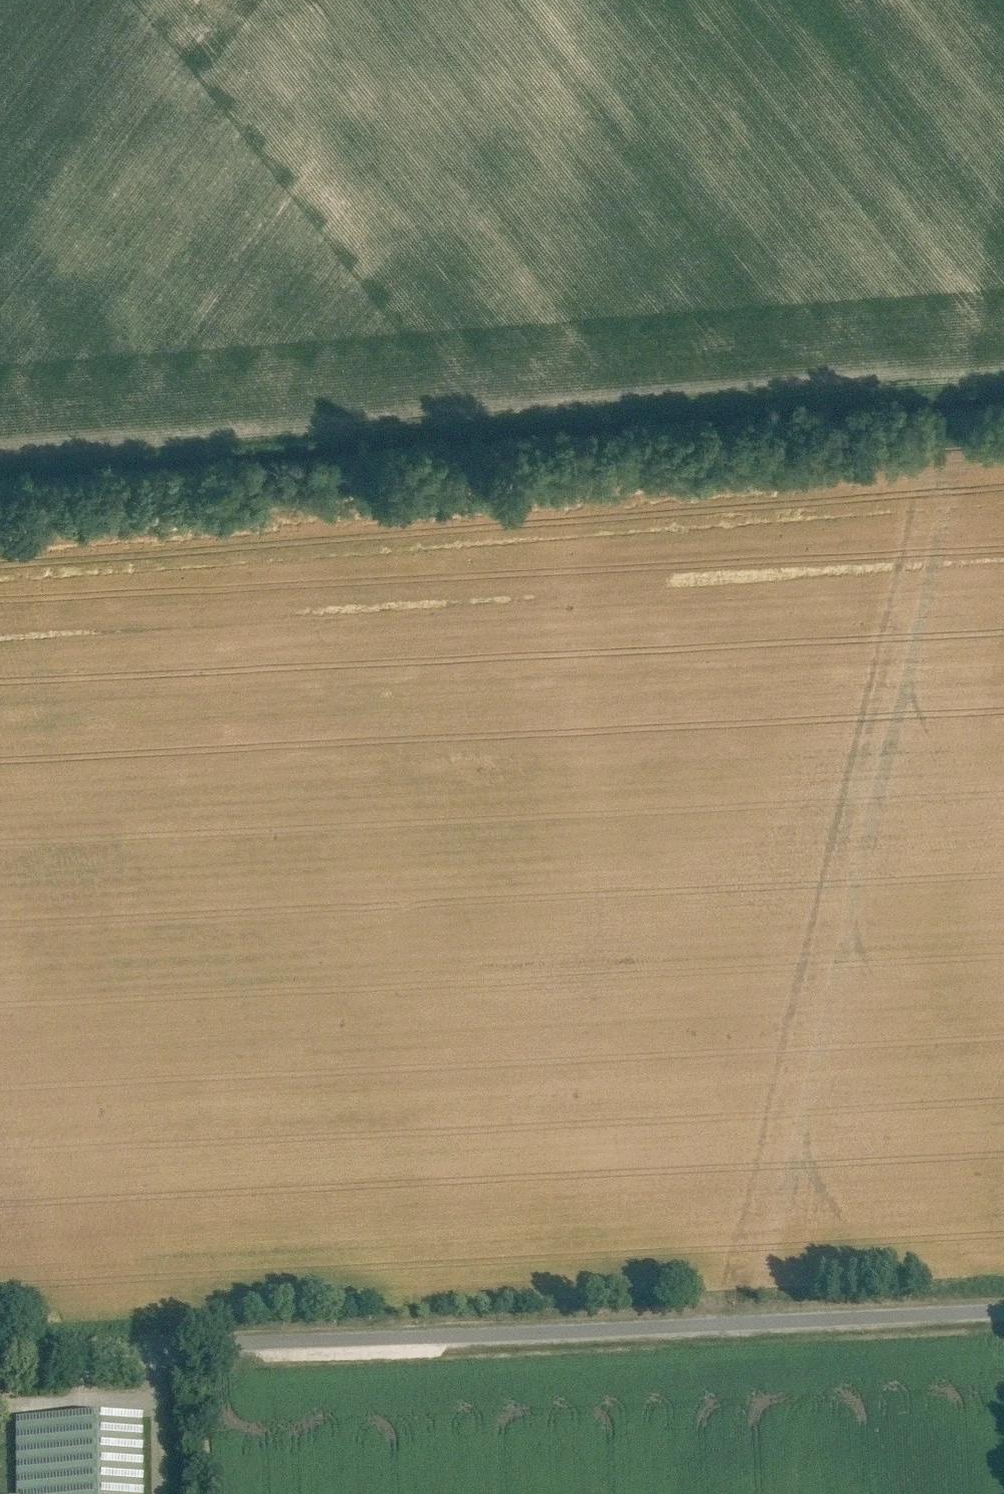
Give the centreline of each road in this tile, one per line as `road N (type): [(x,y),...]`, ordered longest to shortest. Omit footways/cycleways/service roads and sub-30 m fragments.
road 1 (unclassified): [(1003,1311),(0,1358)]

